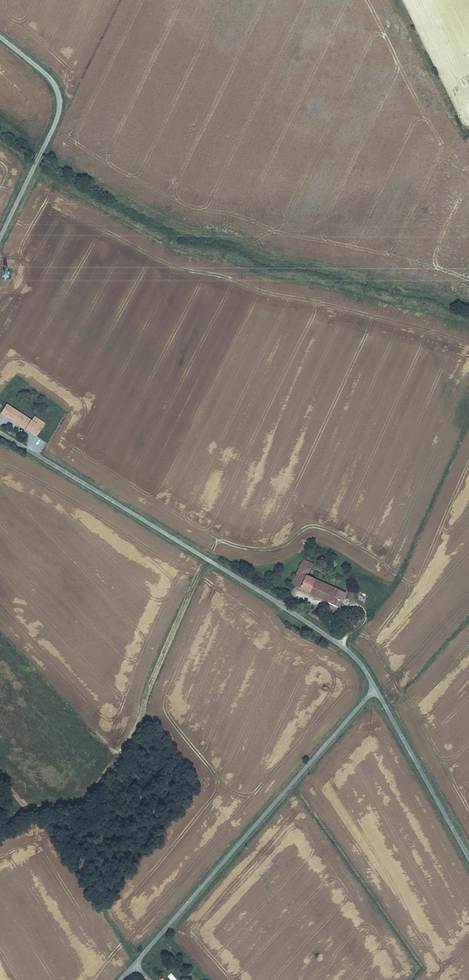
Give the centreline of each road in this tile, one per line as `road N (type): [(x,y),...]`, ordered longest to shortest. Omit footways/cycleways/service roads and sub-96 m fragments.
road 1 (unclassified): [(375,688),(357,660),(315,627),(0,432)]
road 2 (unclassified): [(120,979),(375,688)]
road 3 (track): [(83,800),(139,726),(206,558)]
road 4 (unclassified): [(0,36),(47,75),(59,106),(0,239)]
road 5 (unclassified): [(468,858),(375,688)]

